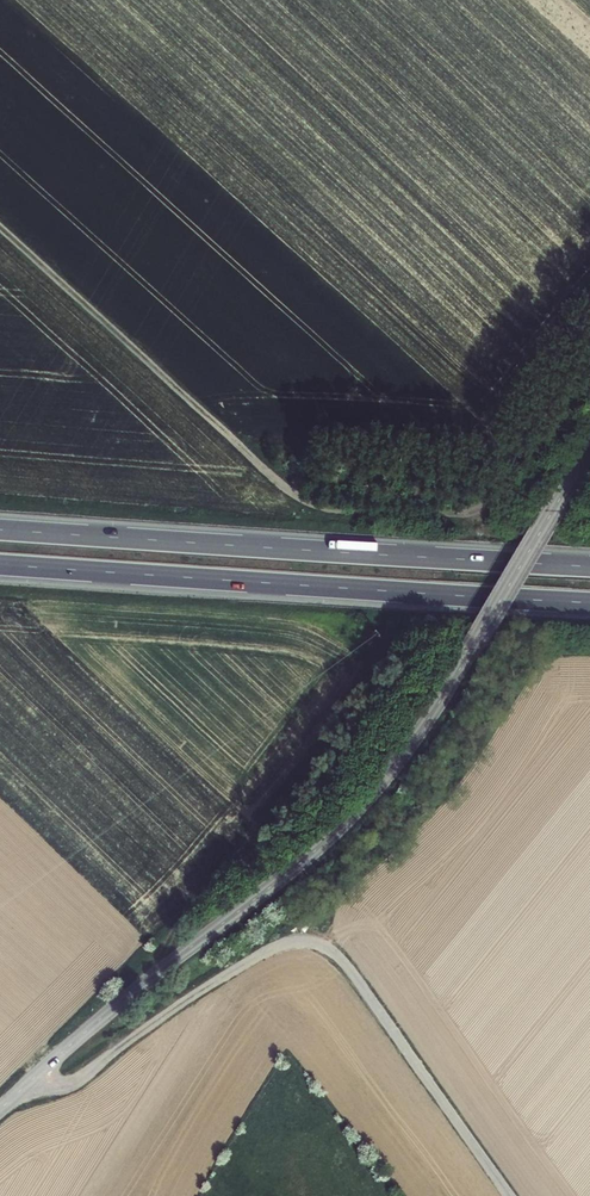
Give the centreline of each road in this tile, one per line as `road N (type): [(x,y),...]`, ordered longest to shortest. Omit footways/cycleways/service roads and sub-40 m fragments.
road 1 (tertiary): [(0,1108),(365,801),(450,683),(589,449)]
road 2 (track): [(589,354),(489,502),(452,514),(324,508),(287,487),(0,228)]
road 3 (track): [(33,1079),(71,1082),(279,943),(315,941),(347,966),(509,1195)]
road 4 (motorway): [(0,566),(589,604)]
road 5 (motorway): [(589,567),(0,530)]

